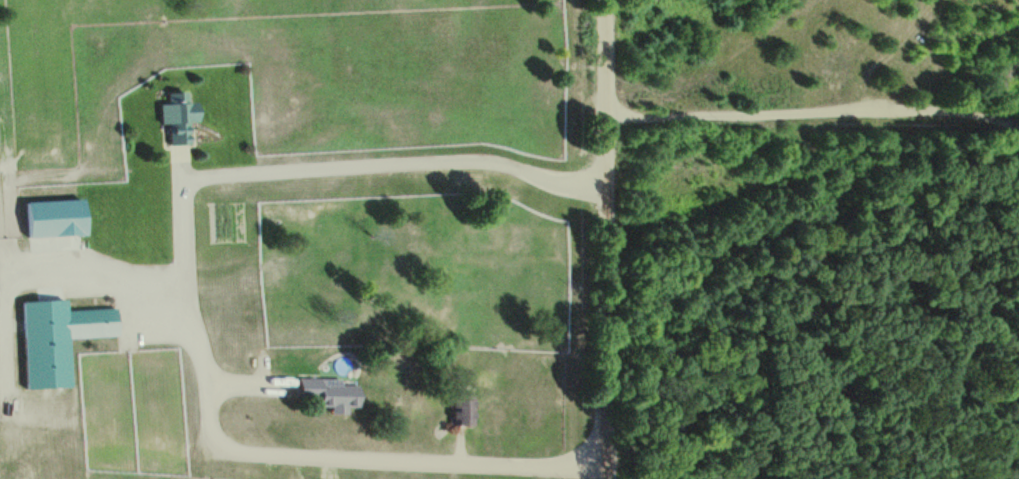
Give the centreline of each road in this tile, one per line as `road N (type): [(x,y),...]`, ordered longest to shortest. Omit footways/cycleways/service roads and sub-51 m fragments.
road 1 (residential): [(608,478),(606,0)]
road 2 (track): [(606,124),(915,112),(1018,117)]

